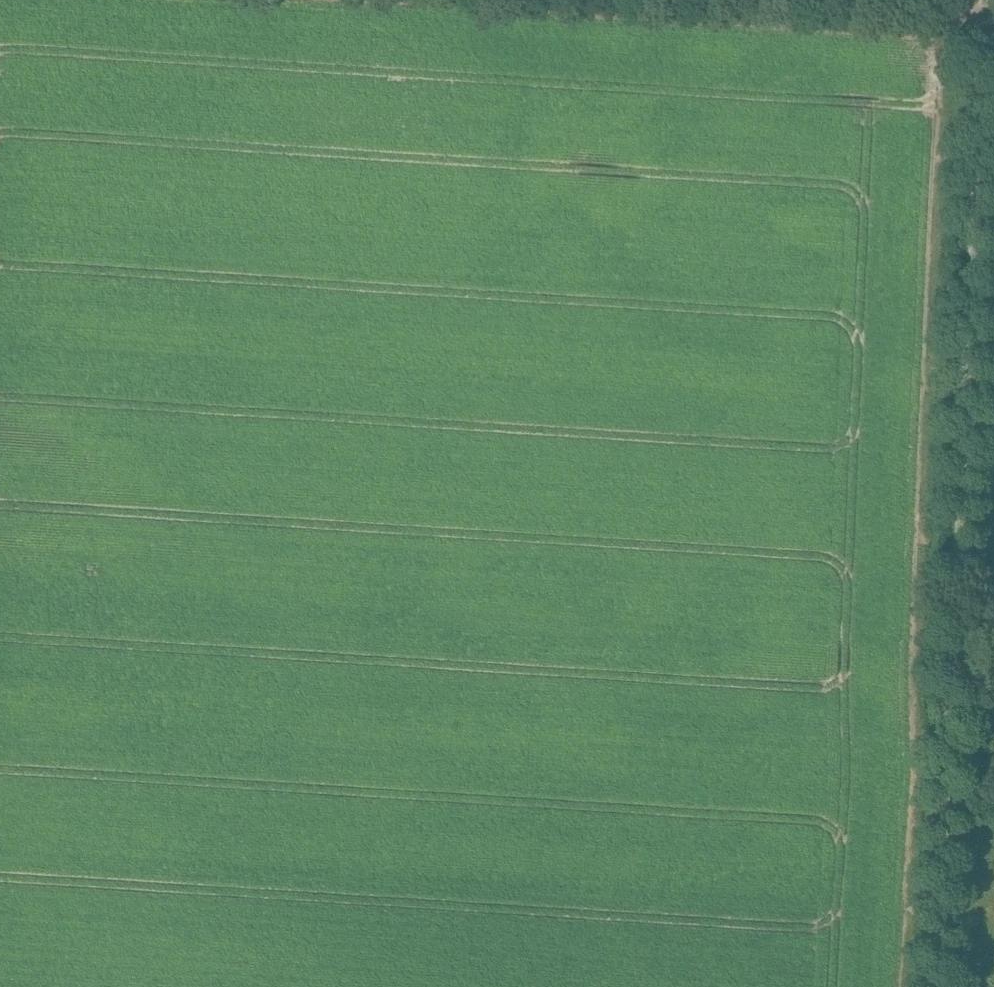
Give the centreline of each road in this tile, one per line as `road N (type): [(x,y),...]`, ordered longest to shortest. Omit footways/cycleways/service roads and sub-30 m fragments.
road 1 (track): [(930,986),(985,15)]
road 2 (track): [(735,0),(985,15)]

